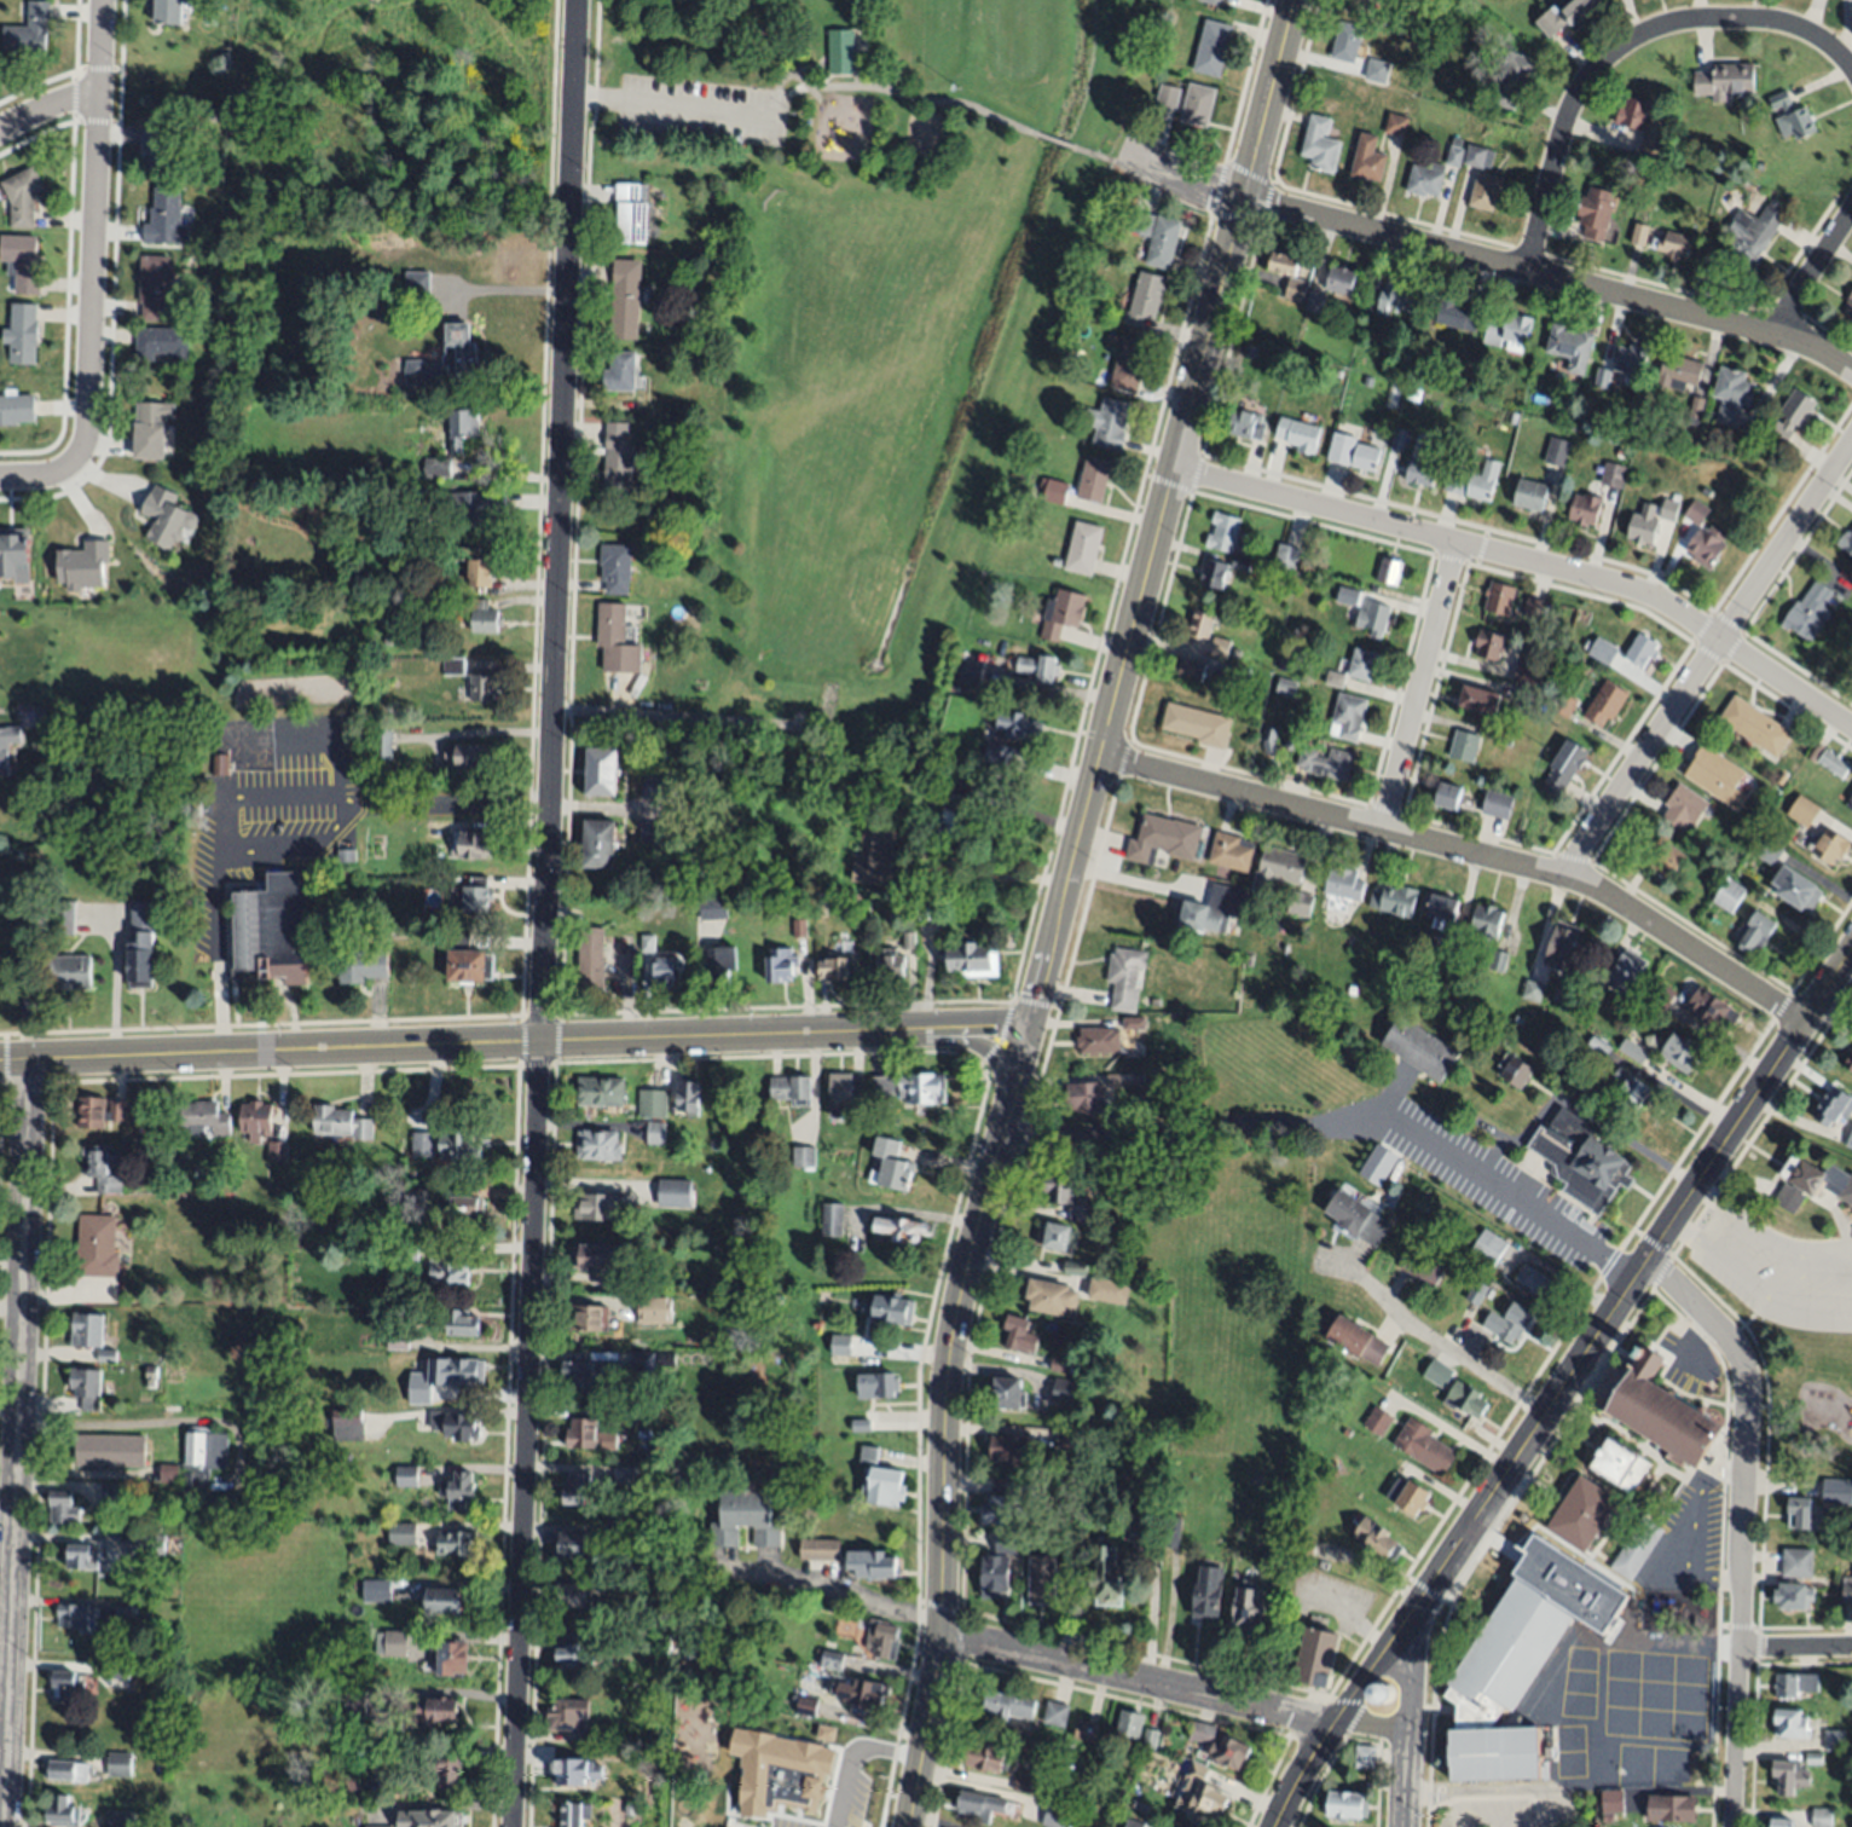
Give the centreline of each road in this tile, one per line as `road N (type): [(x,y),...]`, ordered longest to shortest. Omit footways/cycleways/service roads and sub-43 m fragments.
road 1 (residential): [(513,1826),(566,0)]
road 2 (primary): [(1029,1028),(1294,0)]
road 3 (primary): [(0,1062),(1029,1028)]
road 4 (residential): [(1851,949),(1397,1635)]
road 5 (primary): [(910,1826),(941,1635),(949,1347),(1029,1028)]
road 6 (residential): [(1112,158),(1799,341),(1851,370)]
road 7 (residential): [(3,1826),(27,1062)]
road 8 (residential): [(1100,757),(1591,888),(1804,1022)]
road 9 (residential): [(1175,469),(1640,590),(1851,729)]
road 10 (residential): [(1733,1826),(1746,1386),(1732,1345),(1643,1262)]
road 11 (residential): [(1562,879),(1851,434)]
road 12 (residential): [(1526,270),(1576,103),(1598,70),(1637,39),(1708,19),(1766,19),(1824,40),(1851,64)]
road 13 (residential): [(941,1635),(1273,1711),(1406,1751)]
road 14 (residential): [(82,461),(103,0)]
road 15 (residential): [(1632,1276),(1400,1131),(1310,1127)]
road 16 (residential): [(1002,1140),(1268,1122),(1310,1127)]
road 17 (residential): [(1383,831),(1460,544)]
road 18 (residential): [(781,724),(549,710)]
road 19 (residential): [(1397,1635),(1310,1753),(1275,1826)]
road 20 (residential): [(1397,1635),(1406,1677),(1403,1826)]
road 21 (residential): [(1851,205),(1776,336)]

